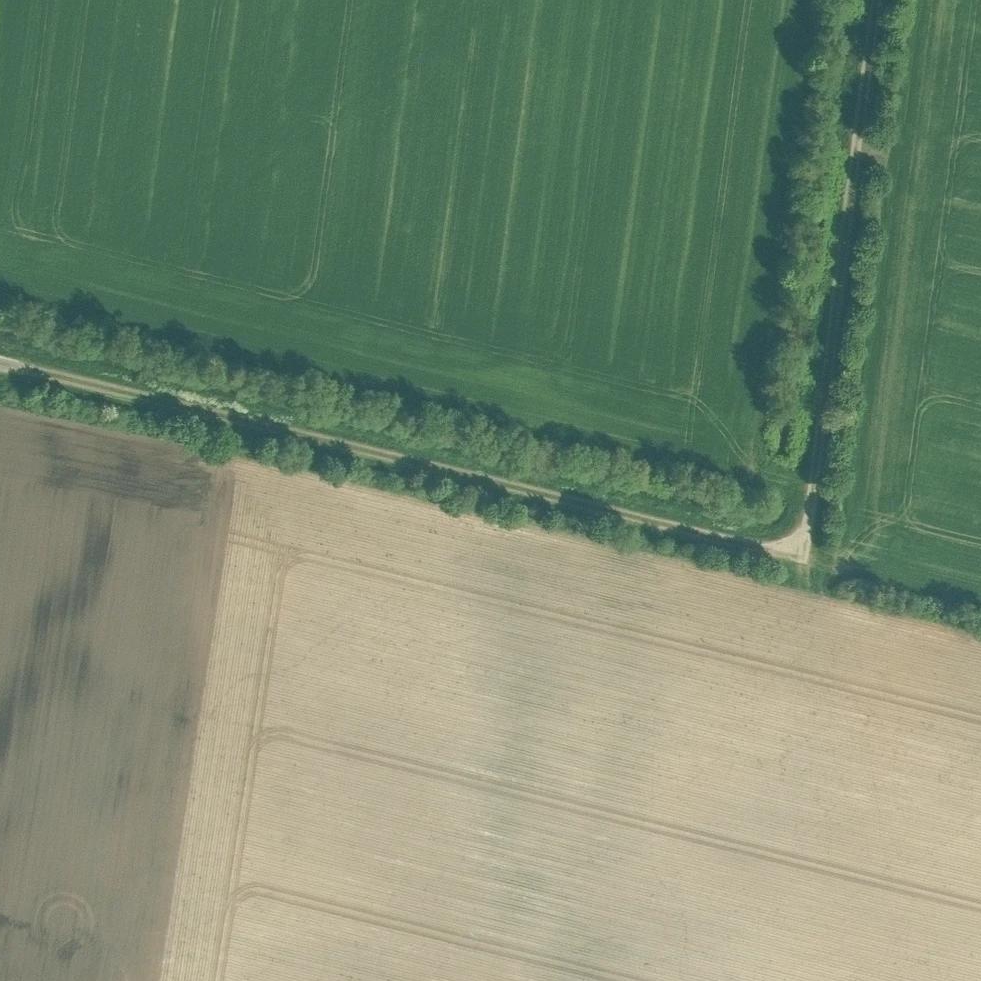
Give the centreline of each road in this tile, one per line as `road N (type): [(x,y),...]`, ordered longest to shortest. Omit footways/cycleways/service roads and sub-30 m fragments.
road 1 (track): [(0,367),(813,573),(885,0)]

